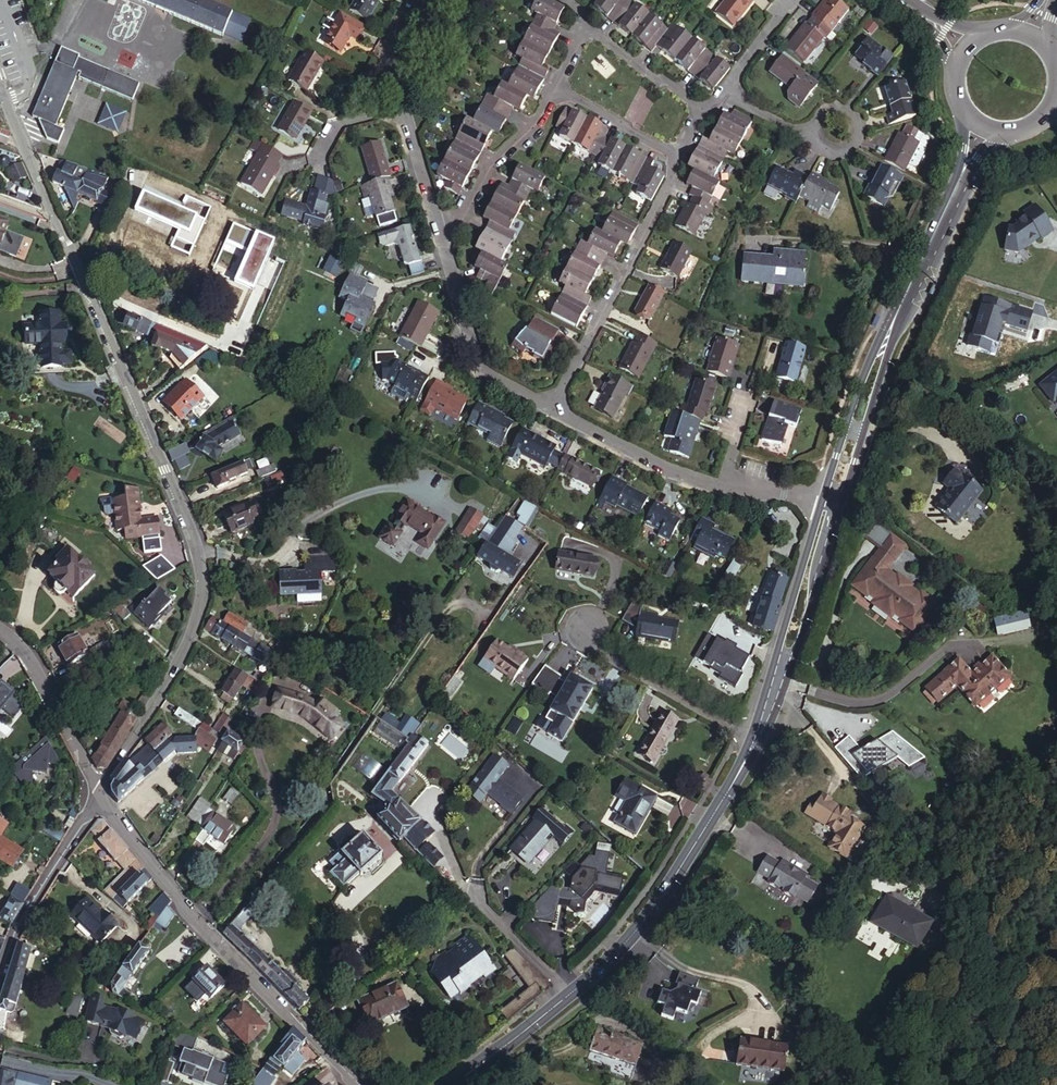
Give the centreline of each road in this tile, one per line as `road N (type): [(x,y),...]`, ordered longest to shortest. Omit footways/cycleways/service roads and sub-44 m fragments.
road 1 (residential): [(99,792),(187,646),(200,604),(201,562),(0,86)]
road 2 (tertiary): [(760,730),(636,931),(601,968),(455,1084)]
road 3 (tertiary): [(968,116),(962,165),(845,425)]
road 4 (tertiary): [(864,432),(891,353),(997,133)]
road 5 (unclassified): [(822,496),(707,482),(553,406)]
road 6 (residential): [(553,406),(684,157)]
road 7 (unclassified): [(214,936),(320,813),(324,786),(369,720)]
road 8 (unclassified): [(553,406),(483,369),(440,224)]
road 9 (tertiary): [(769,704),(787,681),(842,498)]
road 10 (tertiary): [(822,496),(769,704)]
road 11 (residential): [(214,936),(361,1084)]
road 12 (unclassified): [(0,972),(10,940),(99,792)]
road 13 (residential): [(586,631),(601,651),(760,730)]
road 14 (residential): [(0,630),(27,656),(99,792)]
road 15 (residential): [(440,224),(464,217),(494,162),(536,125),(557,88)]
road 16 (residential): [(99,792),(214,936)]
road 17 (unclassified): [(710,109),(590,26)]
road 18 (unclassified): [(684,157),(557,88)]
road 19 (residential): [(816,130),(837,152),(862,133),(856,114),(845,107),(825,111),(817,123)]
road 20 (unclassified): [(440,224),(400,105)]

